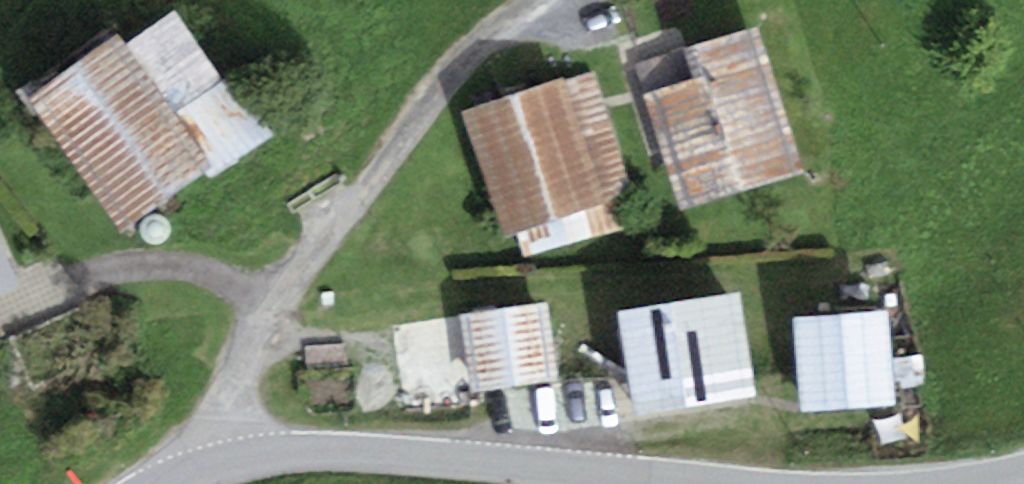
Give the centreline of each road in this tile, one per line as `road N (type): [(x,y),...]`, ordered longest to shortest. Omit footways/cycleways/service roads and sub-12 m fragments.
road 1 (track): [(208,468),(282,306),(488,47),(556,0)]
road 2 (tertiary): [(752,483),(332,448),(261,452),(181,483)]

